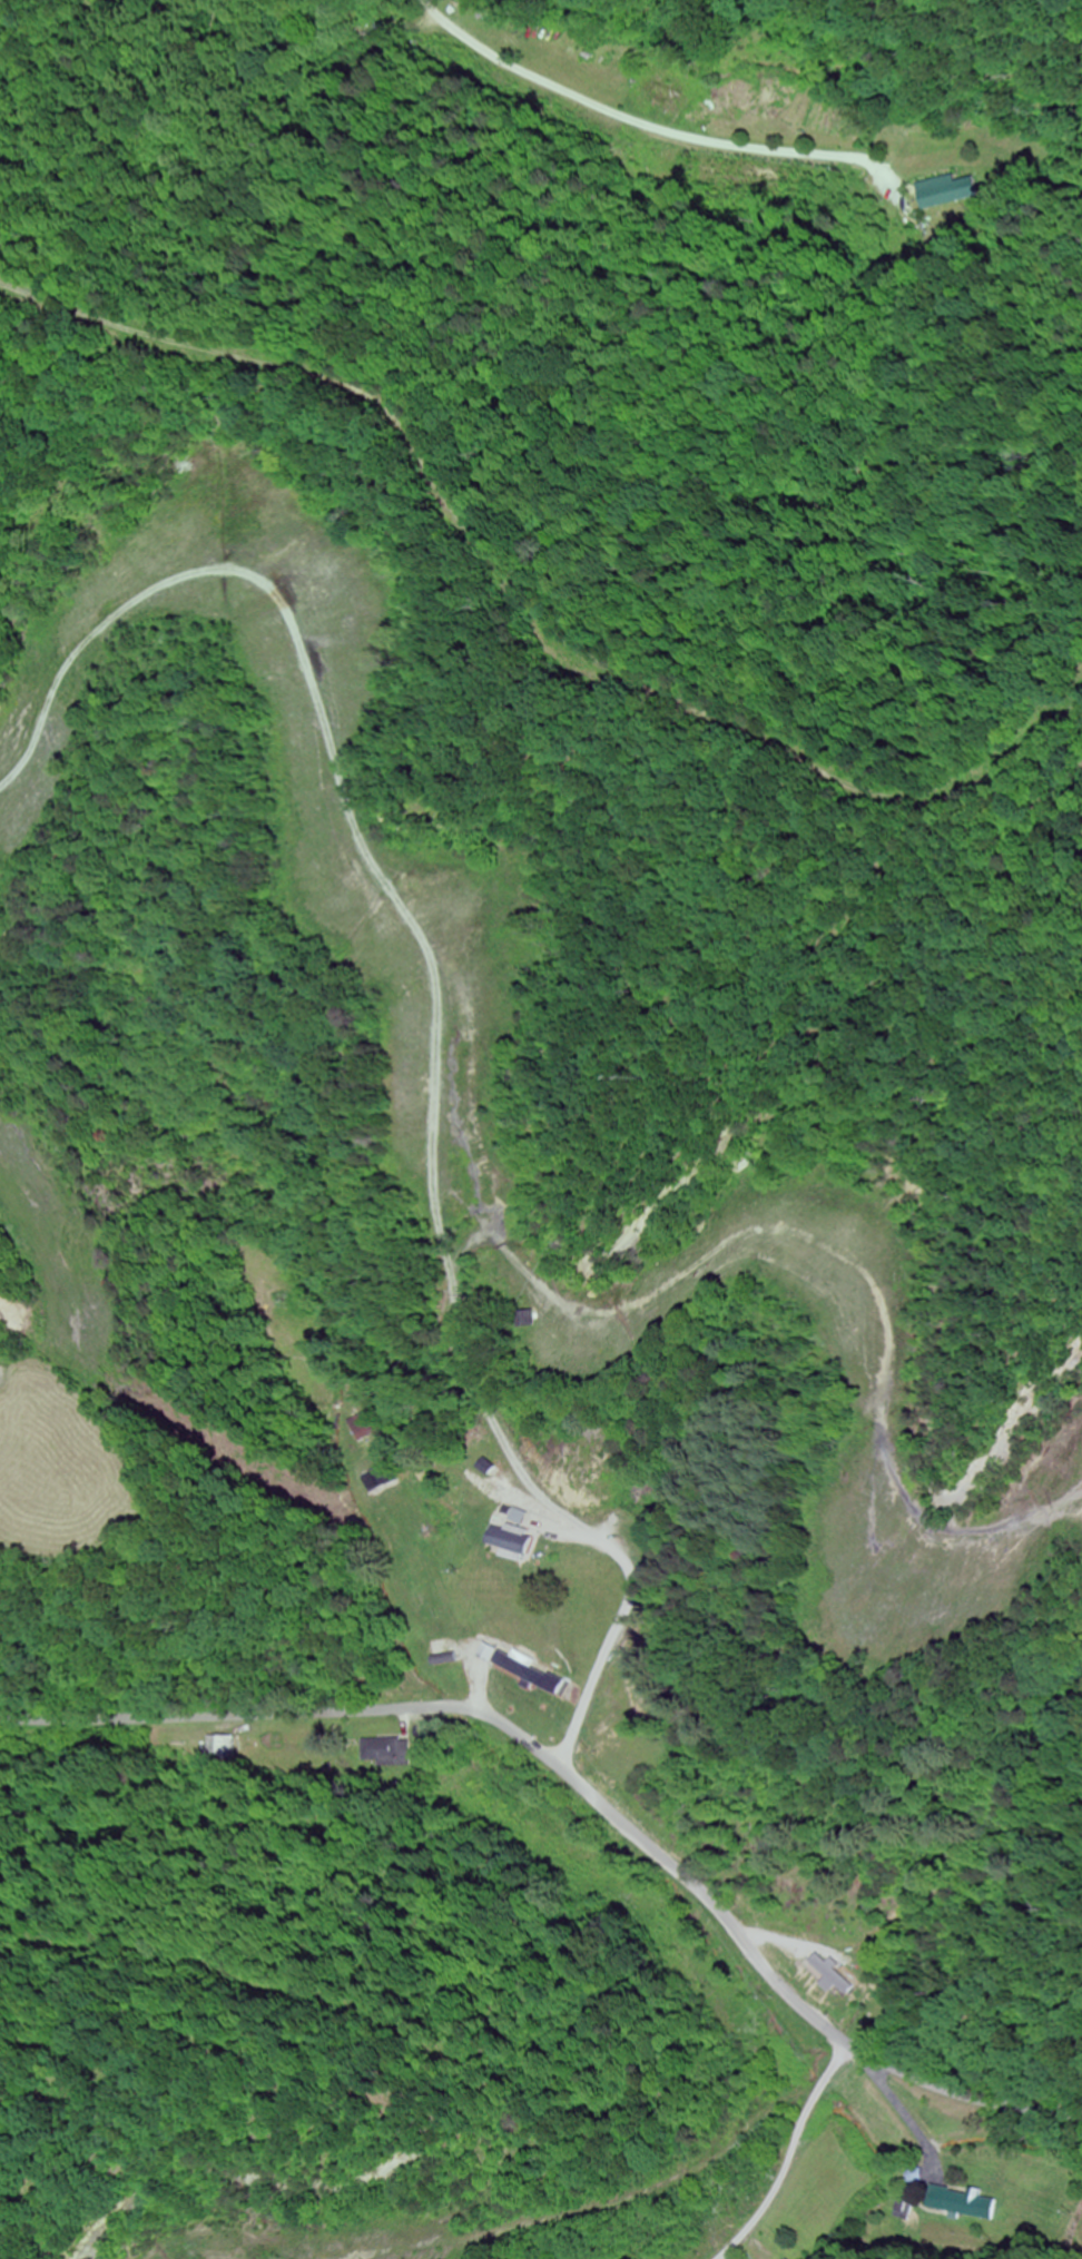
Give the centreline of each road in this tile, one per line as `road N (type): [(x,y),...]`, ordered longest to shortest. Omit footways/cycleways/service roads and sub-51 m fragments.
road 1 (residential): [(1081,2118),(899,2071),(838,2038),(691,1885),(485,1715),(445,1708),(0,1723)]

